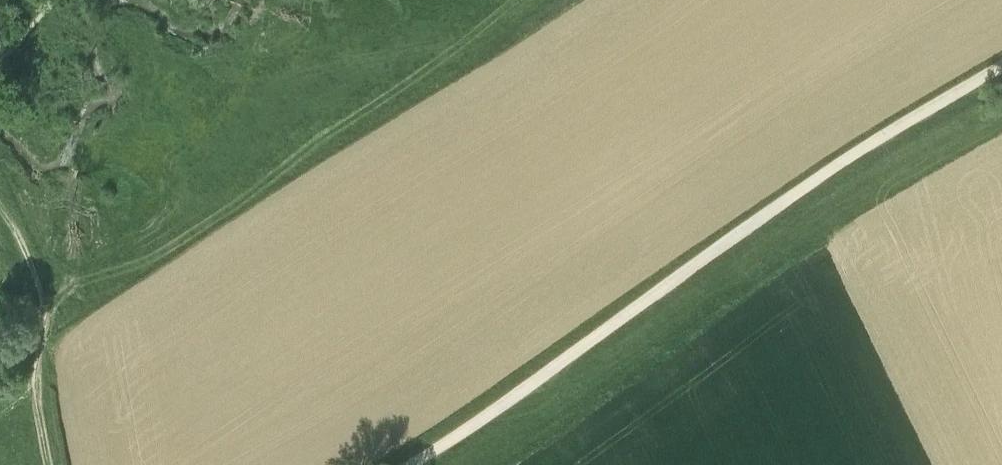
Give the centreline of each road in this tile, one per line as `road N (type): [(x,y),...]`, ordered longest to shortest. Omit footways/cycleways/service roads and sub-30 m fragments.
road 1 (track): [(1001,66),(839,162),(409,464)]

